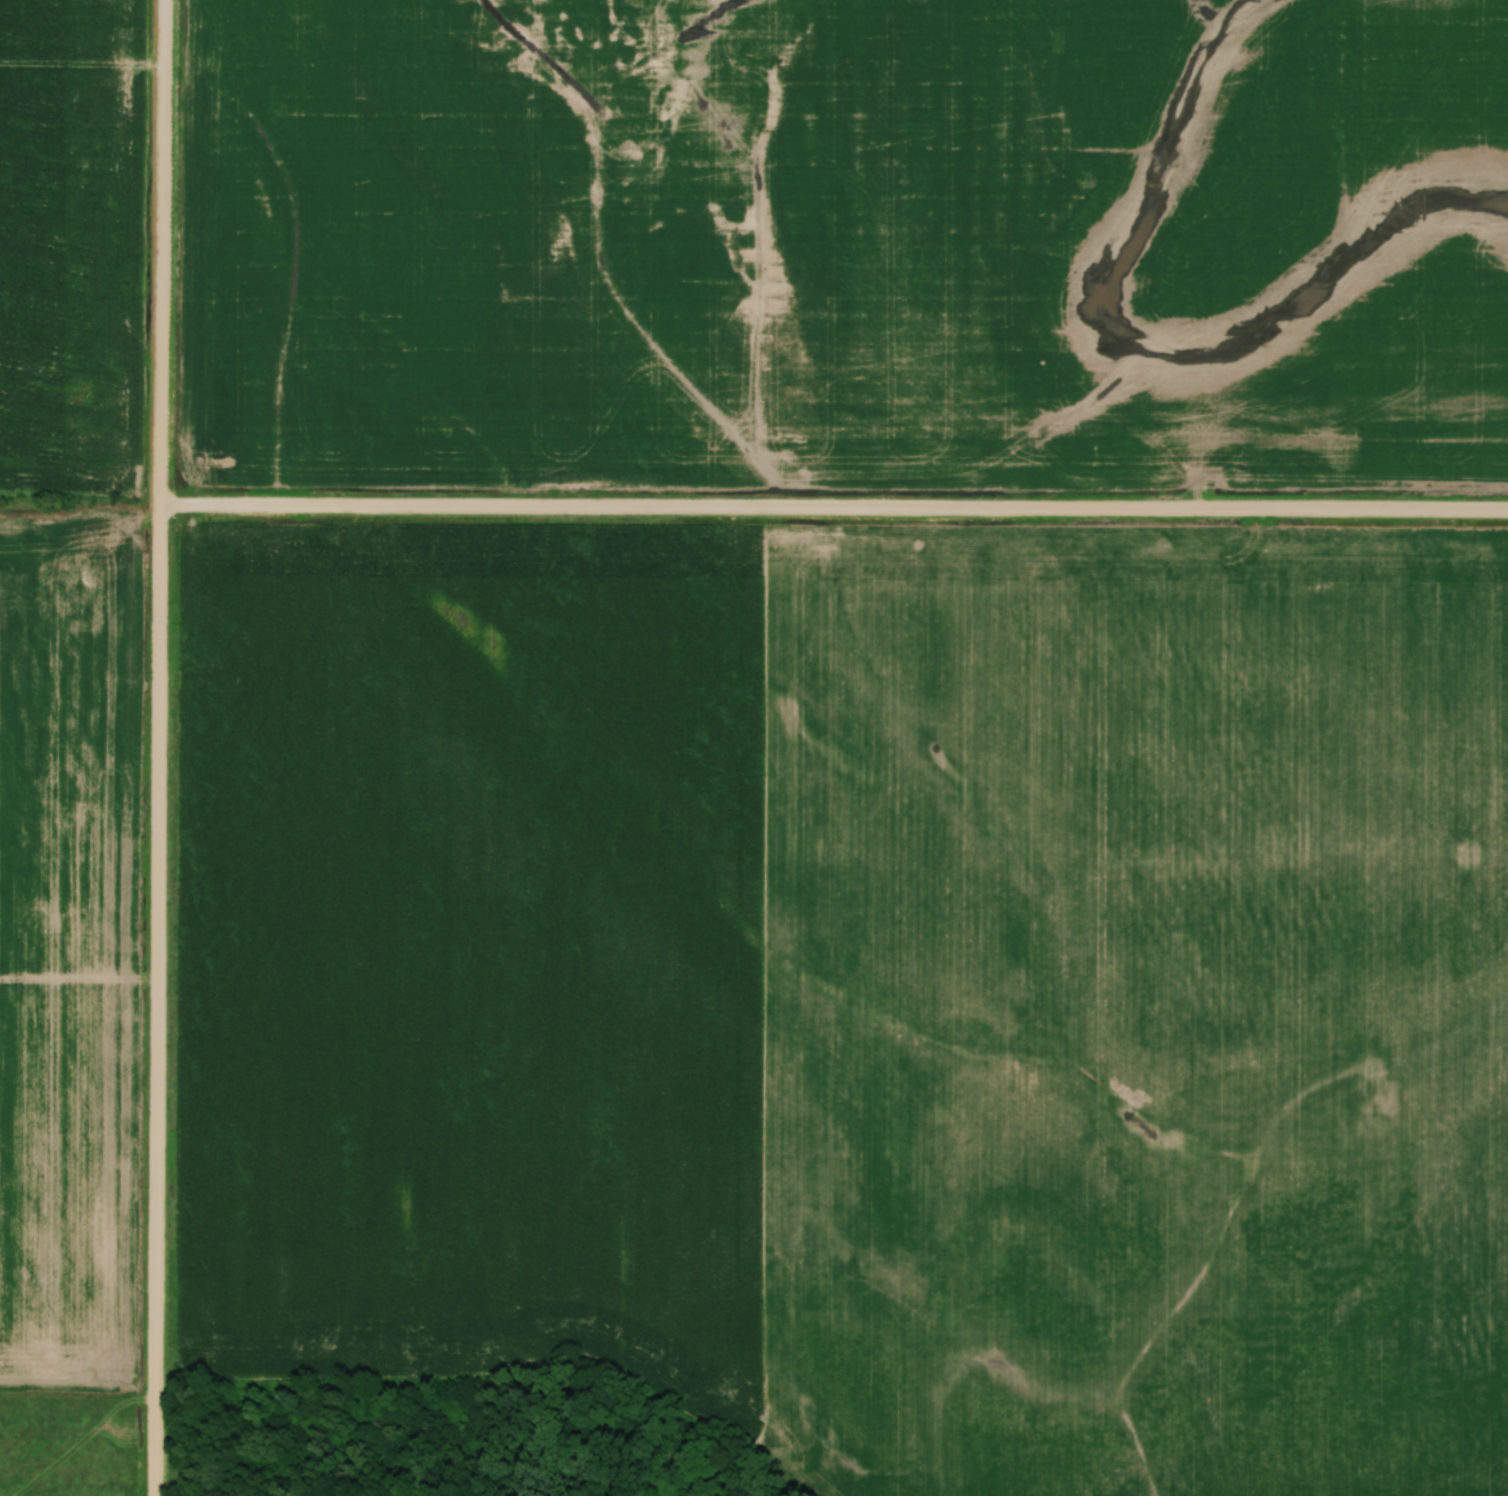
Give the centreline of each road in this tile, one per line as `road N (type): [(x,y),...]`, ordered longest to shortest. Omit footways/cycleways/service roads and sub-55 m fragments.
road 1 (residential): [(156,1495),(168,0)]
road 2 (residential): [(1507,515),(164,500)]

